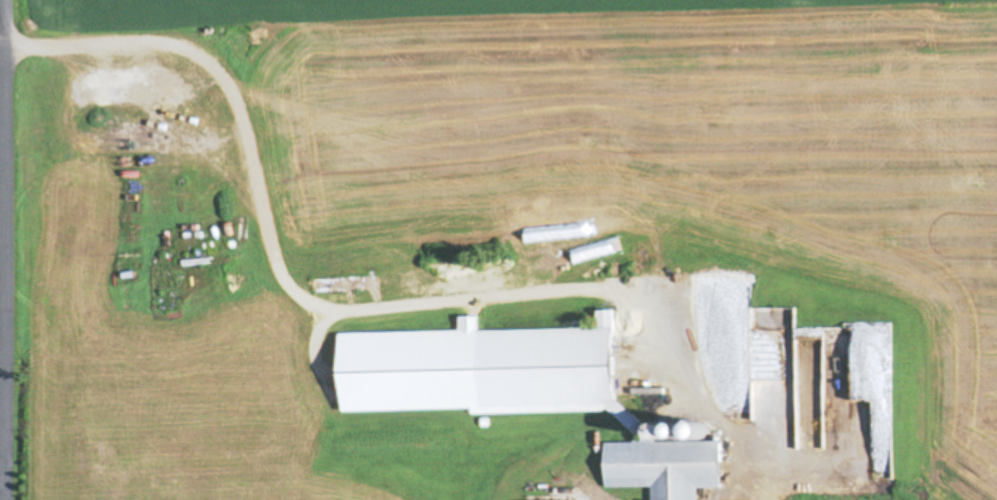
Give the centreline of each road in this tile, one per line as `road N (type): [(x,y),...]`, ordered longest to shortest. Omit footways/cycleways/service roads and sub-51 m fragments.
road 1 (residential): [(7,499),(6,0)]

